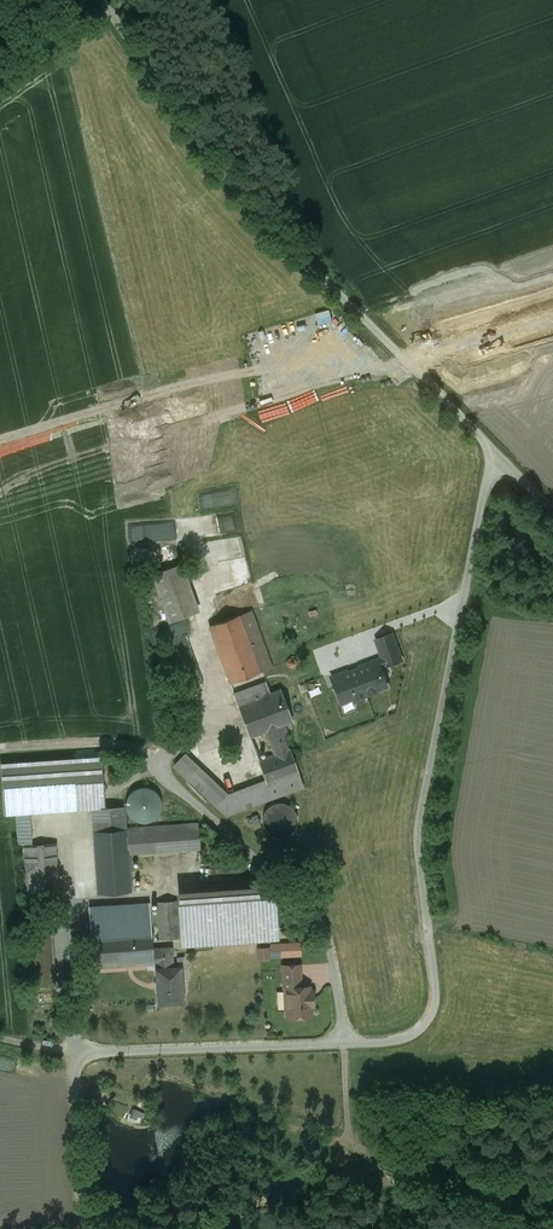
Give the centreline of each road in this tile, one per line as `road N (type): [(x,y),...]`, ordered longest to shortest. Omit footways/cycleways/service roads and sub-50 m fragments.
road 1 (unclassified): [(495,448),(419,828),(436,998),(429,1018),(395,1042),(82,1057),(73,1073),(80,1228)]
road 2 (unclassified): [(495,448),(239,186),(109,0)]
road 3 (track): [(0,749),(82,743),(135,747),(155,761)]
road 4 (track): [(383,1158),(357,1150),(347,1131),(345,1044)]

